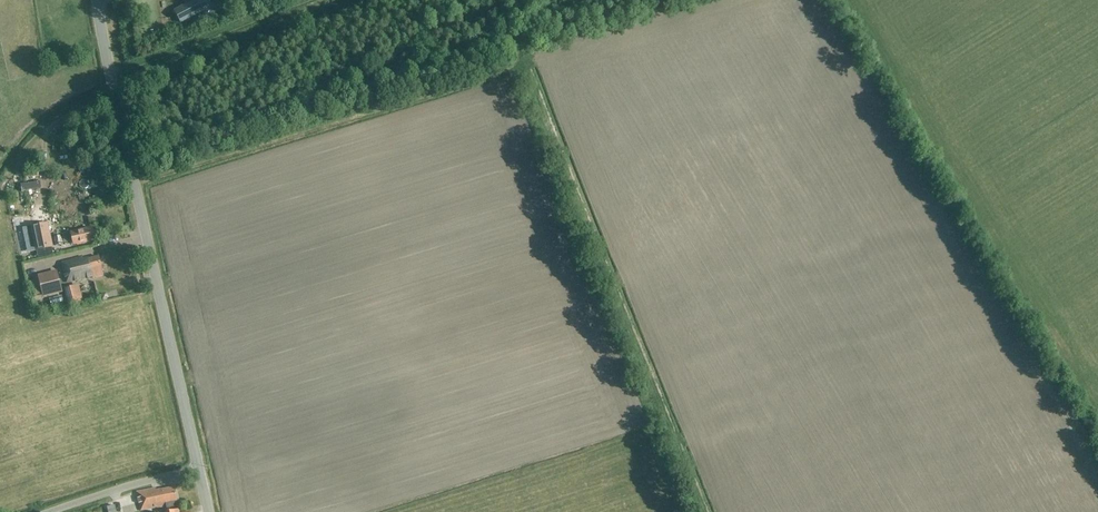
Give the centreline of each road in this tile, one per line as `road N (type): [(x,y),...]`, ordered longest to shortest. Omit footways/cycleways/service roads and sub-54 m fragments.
road 1 (track): [(702,511),(496,0)]
road 2 (tertiary): [(199,471),(97,0)]
road 3 (track): [(134,182),(542,55)]
road 4 (track): [(131,92),(359,0)]
road 5 (track): [(135,67),(315,0)]
road 6 (unclassified): [(51,511),(199,471)]

